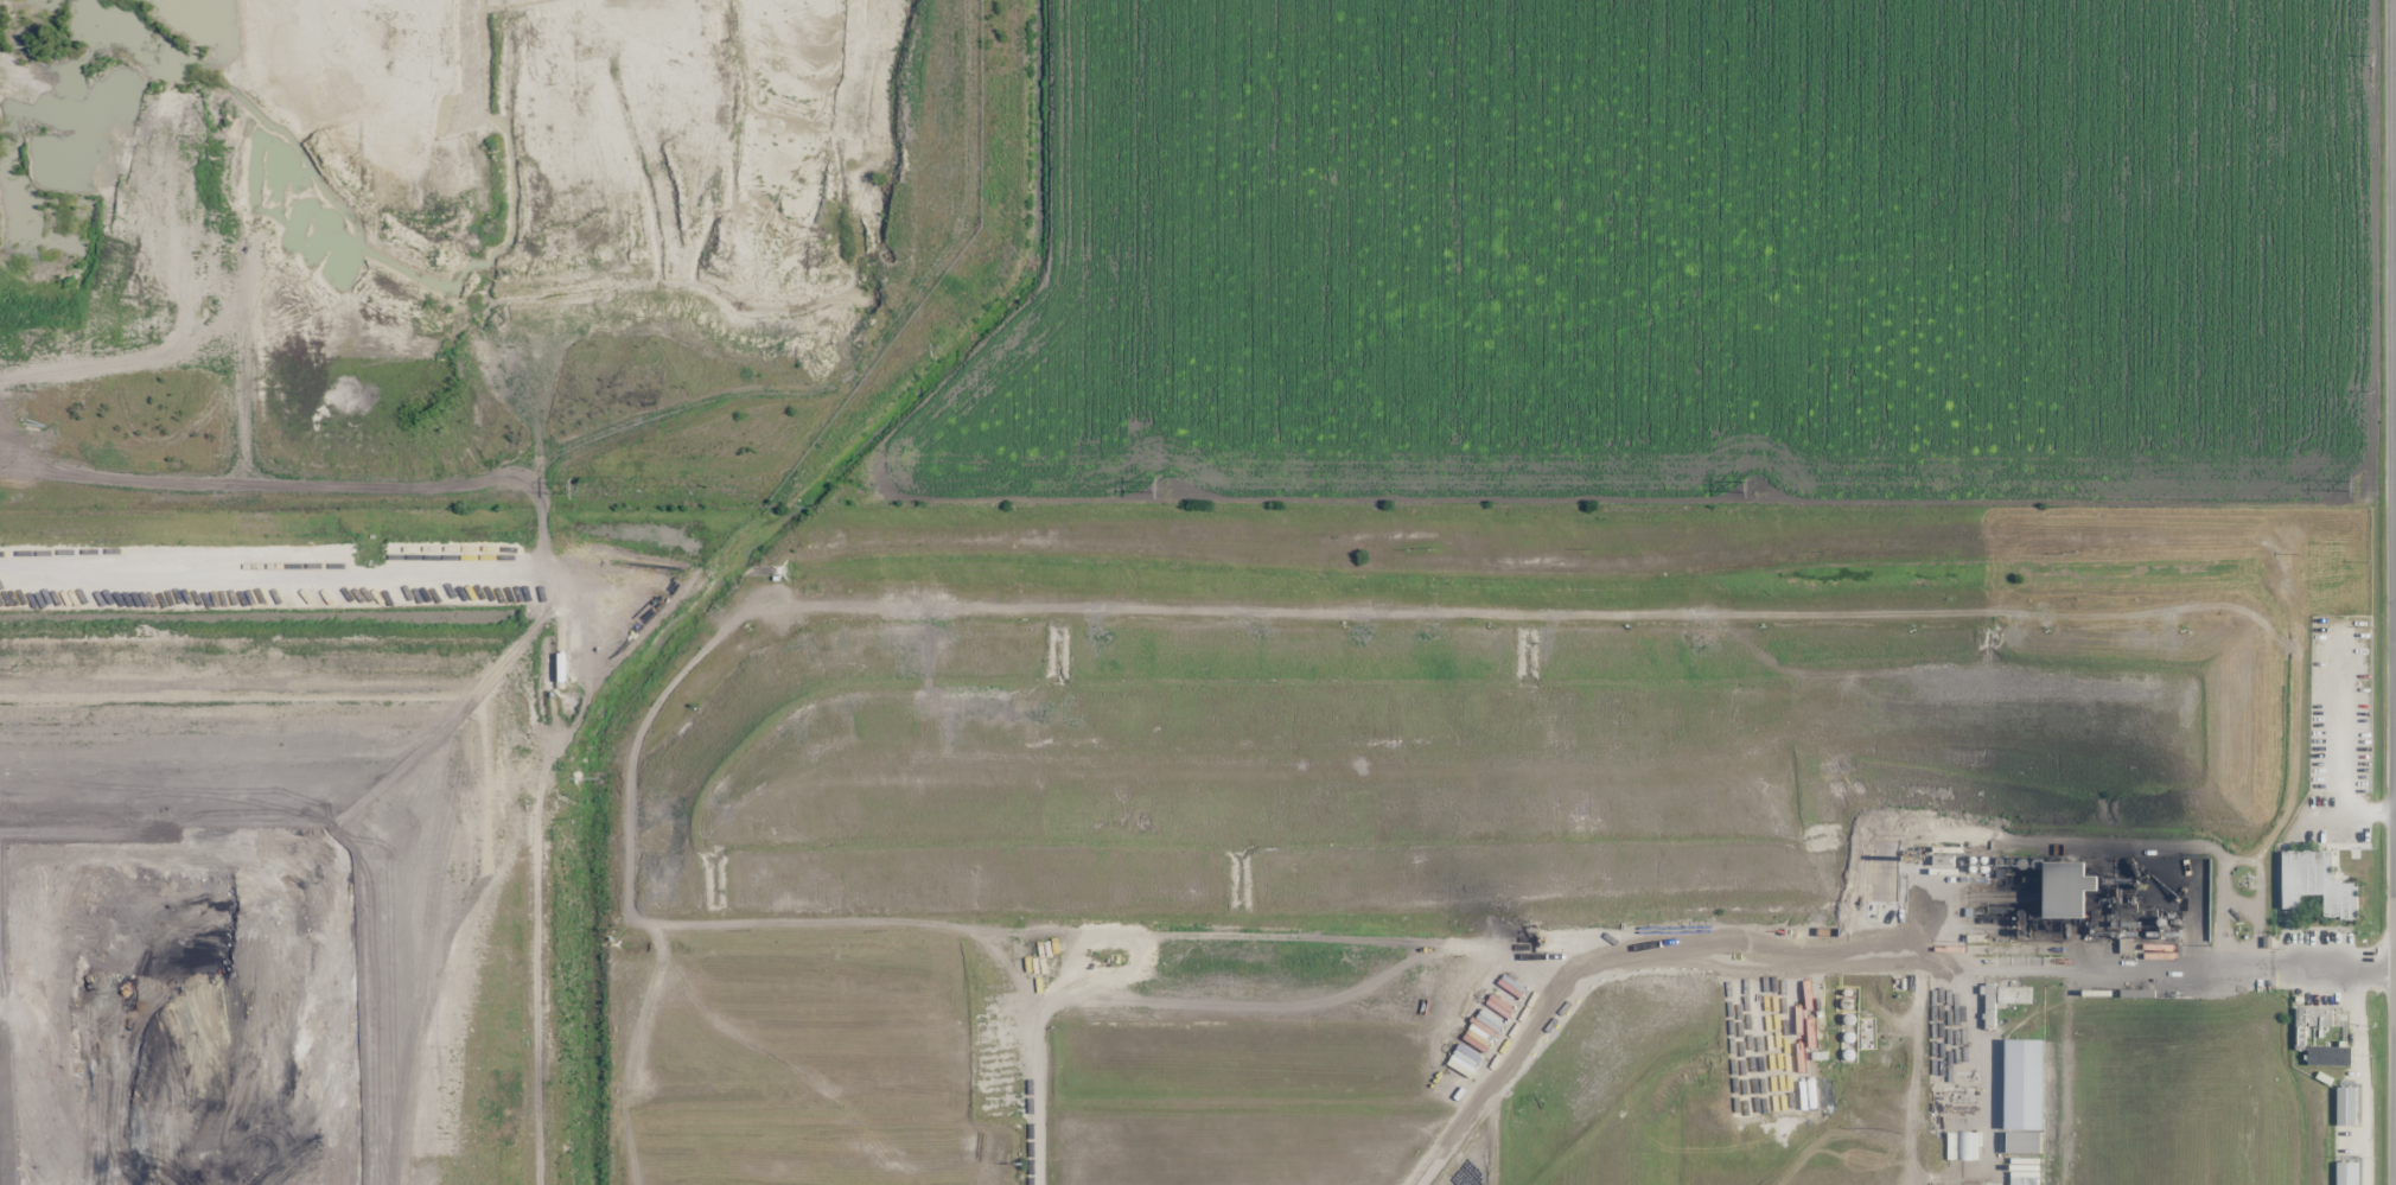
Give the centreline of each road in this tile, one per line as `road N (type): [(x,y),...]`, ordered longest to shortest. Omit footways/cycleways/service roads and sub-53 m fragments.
road 1 (residential): [(2383,1184),(2386,0)]

